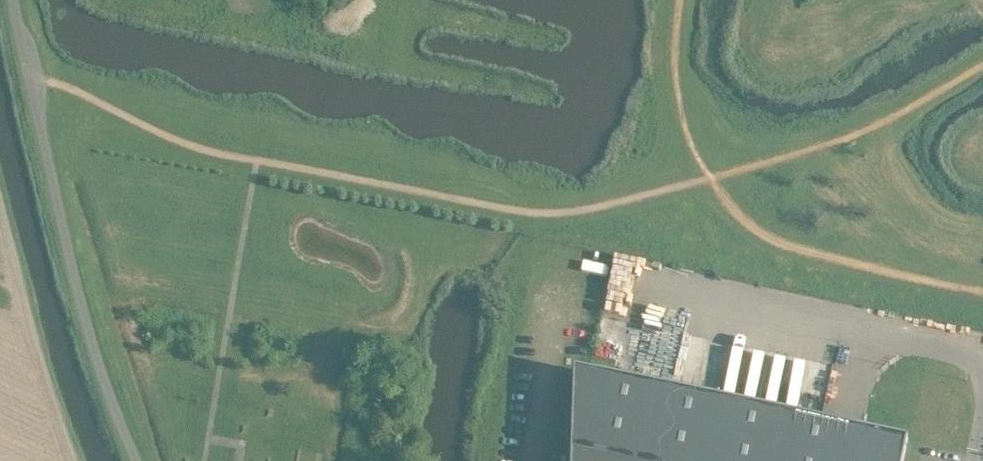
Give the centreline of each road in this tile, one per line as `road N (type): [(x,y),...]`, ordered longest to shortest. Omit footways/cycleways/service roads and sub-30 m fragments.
road 1 (track): [(18,0),(80,282),(138,460)]

